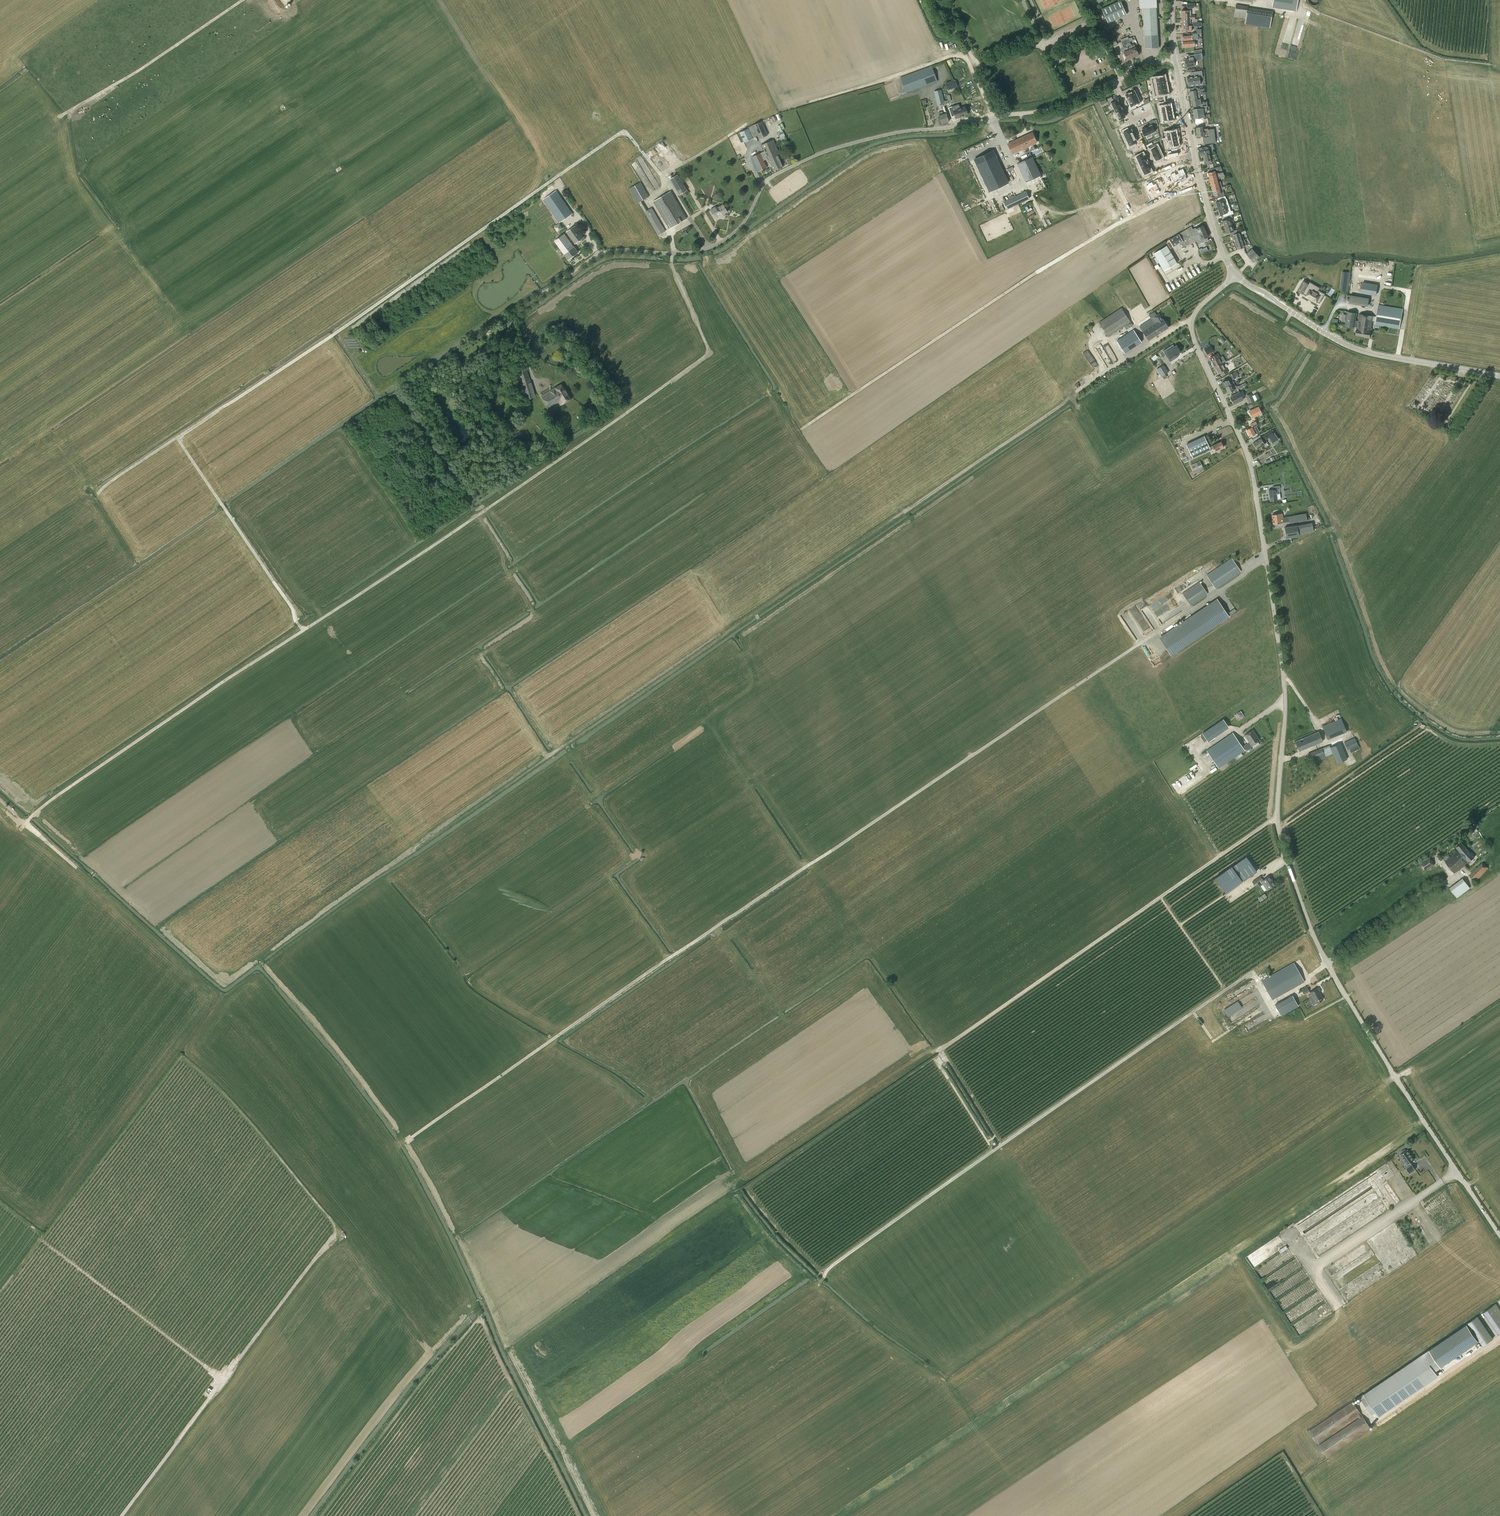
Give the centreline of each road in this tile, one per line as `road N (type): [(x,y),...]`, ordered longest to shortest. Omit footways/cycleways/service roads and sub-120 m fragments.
road 1 (unclassified): [(1499,1236),(1324,960),(1276,821),(1284,680),(1256,488),(1190,322),(1234,275)]
road 2 (track): [(0,799),(26,824),(708,355),(673,253)]
road 3 (track): [(411,853),(1100,374),(1190,322)]
road 4 (track): [(673,253),(650,201),(662,176),(630,136),(618,134),(178,438),(303,630)]
road 5 (track): [(405,1141),(1139,643)]
road 6 (track): [(736,1184),(1276,818)]
road 7 (track): [(182,1057),(239,1111),(336,1229),(123,1515)]
road 8 (track): [(823,1276),(1253,975),(1270,1004)]
road 9 (unclassified): [(604,252),(708,248),(742,224),(767,181),(813,157),(900,132),(1052,108),(1113,83)]
road 10 (track): [(748,463),(1081,250),(1091,227),(1116,225)]
road 11 (track): [(0,1293),(41,1240),(223,1379)]
road 12 (tertiary): [(1499,376),(1355,348),(1234,275)]
road 13 (track): [(475,1301),(480,1316),(320,1515)]
road 14 (track): [(578,1515),(480,1316)]
road 15 (track): [(242,0),(61,116)]
road 16 (track): [(397,1147),(405,1141),(421,1169),(484,1296)]
road 17 (track): [(131,917),(26,824),(20,830)]
road 18 (residential): [(1113,83),(1154,168),(1193,154)]
road 19 (tertiary): [(1234,275),(1193,154)]

